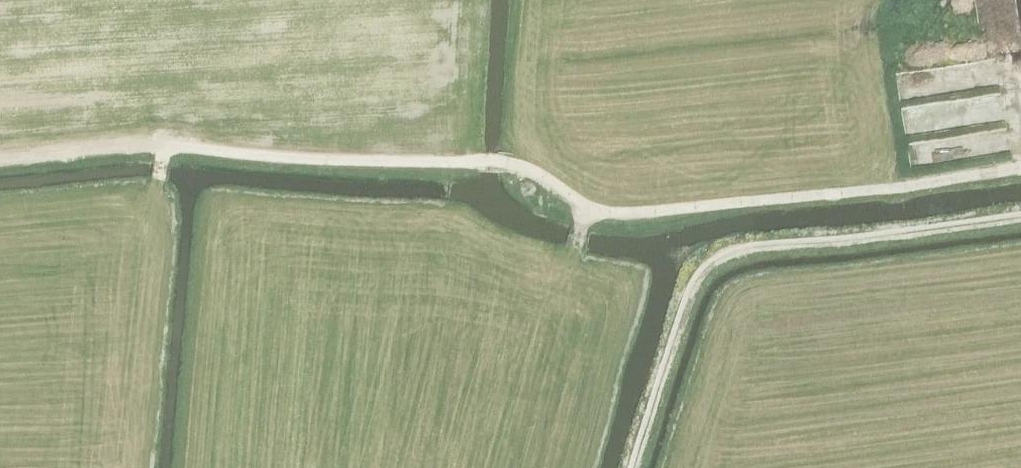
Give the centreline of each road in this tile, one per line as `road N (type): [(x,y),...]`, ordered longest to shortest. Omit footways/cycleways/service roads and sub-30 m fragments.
road 1 (track): [(0,158),(148,144),(278,157),(489,160),(528,169),(589,205),(624,212),(1010,170)]

